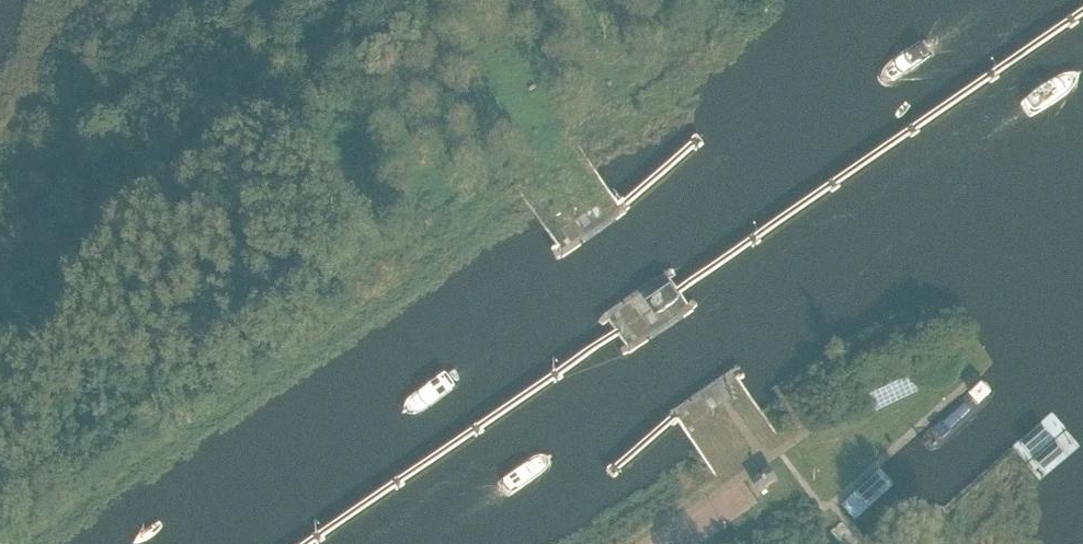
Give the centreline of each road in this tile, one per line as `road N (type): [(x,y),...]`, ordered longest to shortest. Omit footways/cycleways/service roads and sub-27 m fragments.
road 1 (residential): [(638,543),(770,452)]

